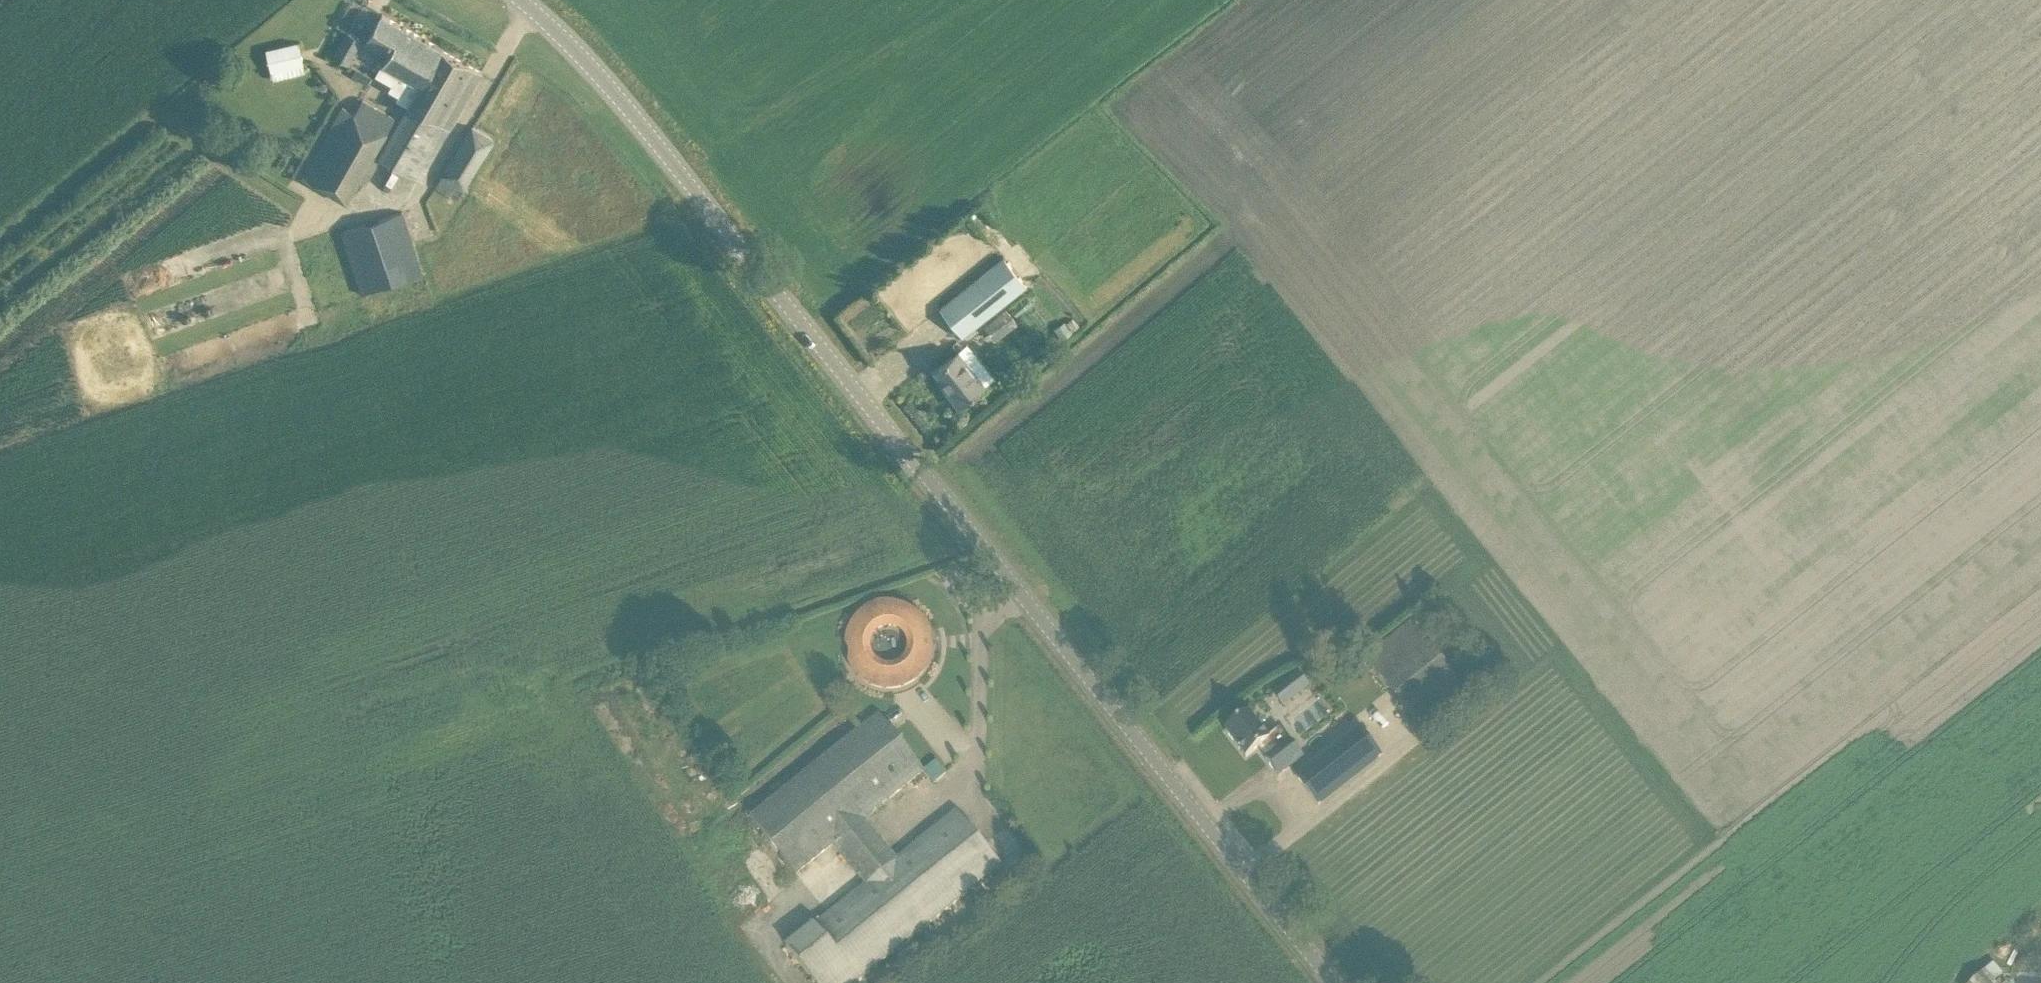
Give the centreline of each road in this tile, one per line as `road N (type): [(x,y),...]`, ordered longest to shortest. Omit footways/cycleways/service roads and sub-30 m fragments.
road 1 (tertiary): [(1333,982),(614,90),(523,0)]

